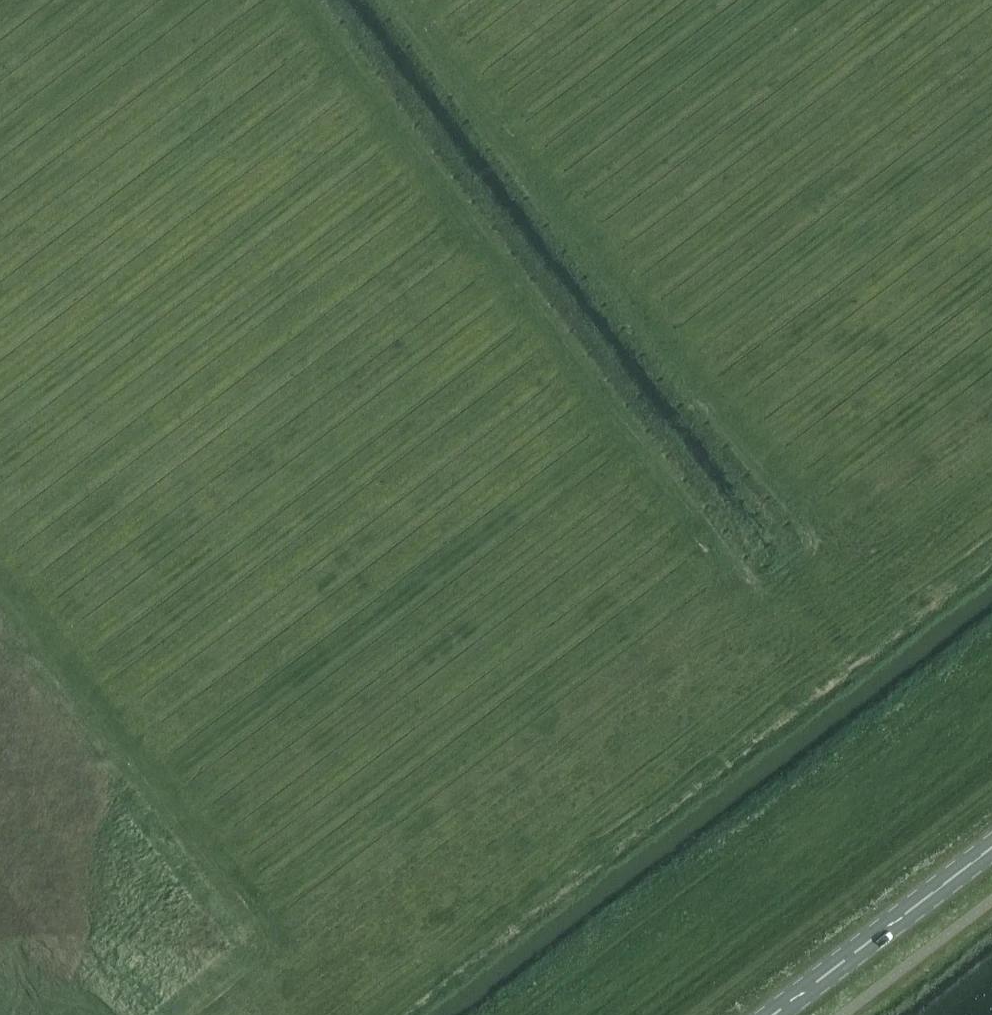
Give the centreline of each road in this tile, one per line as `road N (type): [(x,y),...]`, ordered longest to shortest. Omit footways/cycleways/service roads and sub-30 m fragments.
road 1 (primary): [(775,1014),(991,849)]

